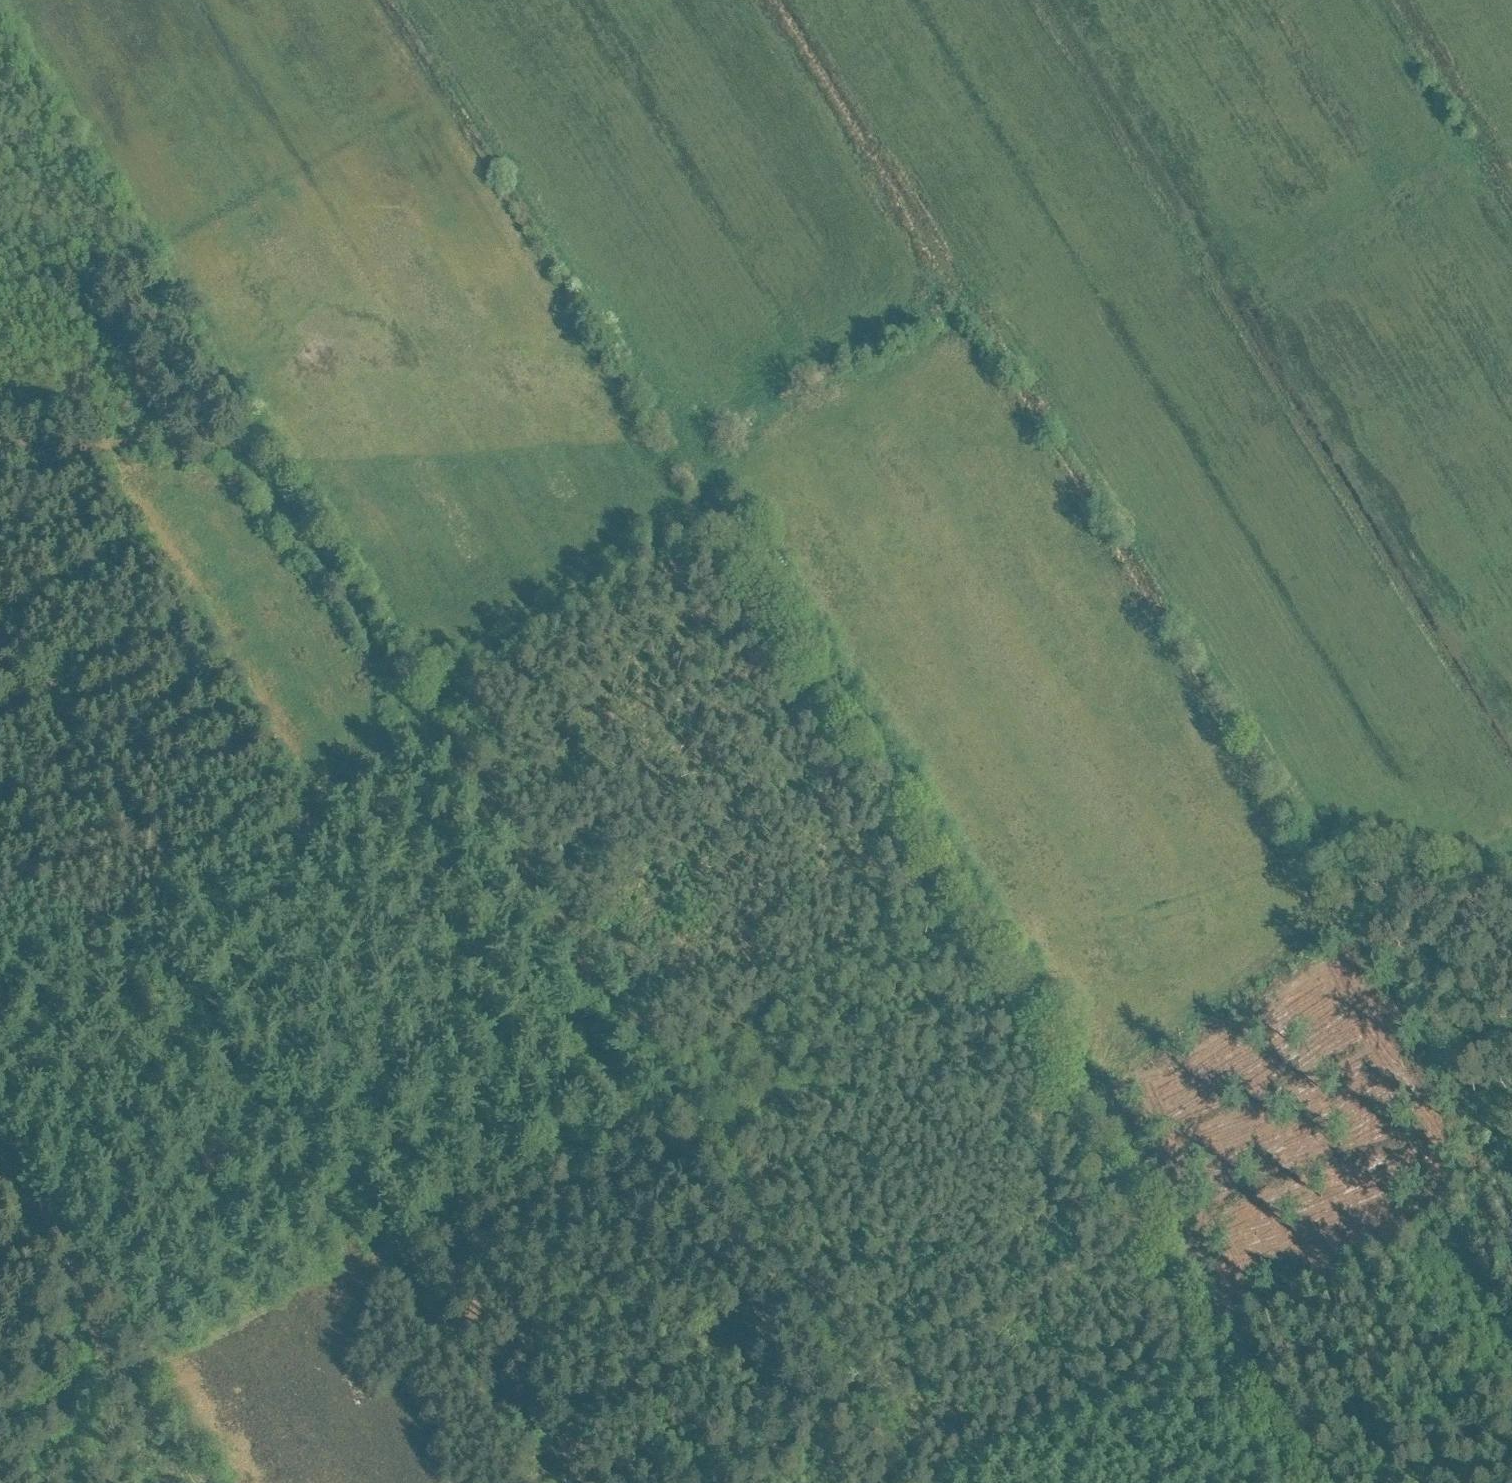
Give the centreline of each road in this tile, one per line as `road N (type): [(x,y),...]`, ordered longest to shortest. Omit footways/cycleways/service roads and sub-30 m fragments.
road 1 (track): [(722,1482),(1166,1206)]
road 2 (track): [(0,1178),(188,1482)]

